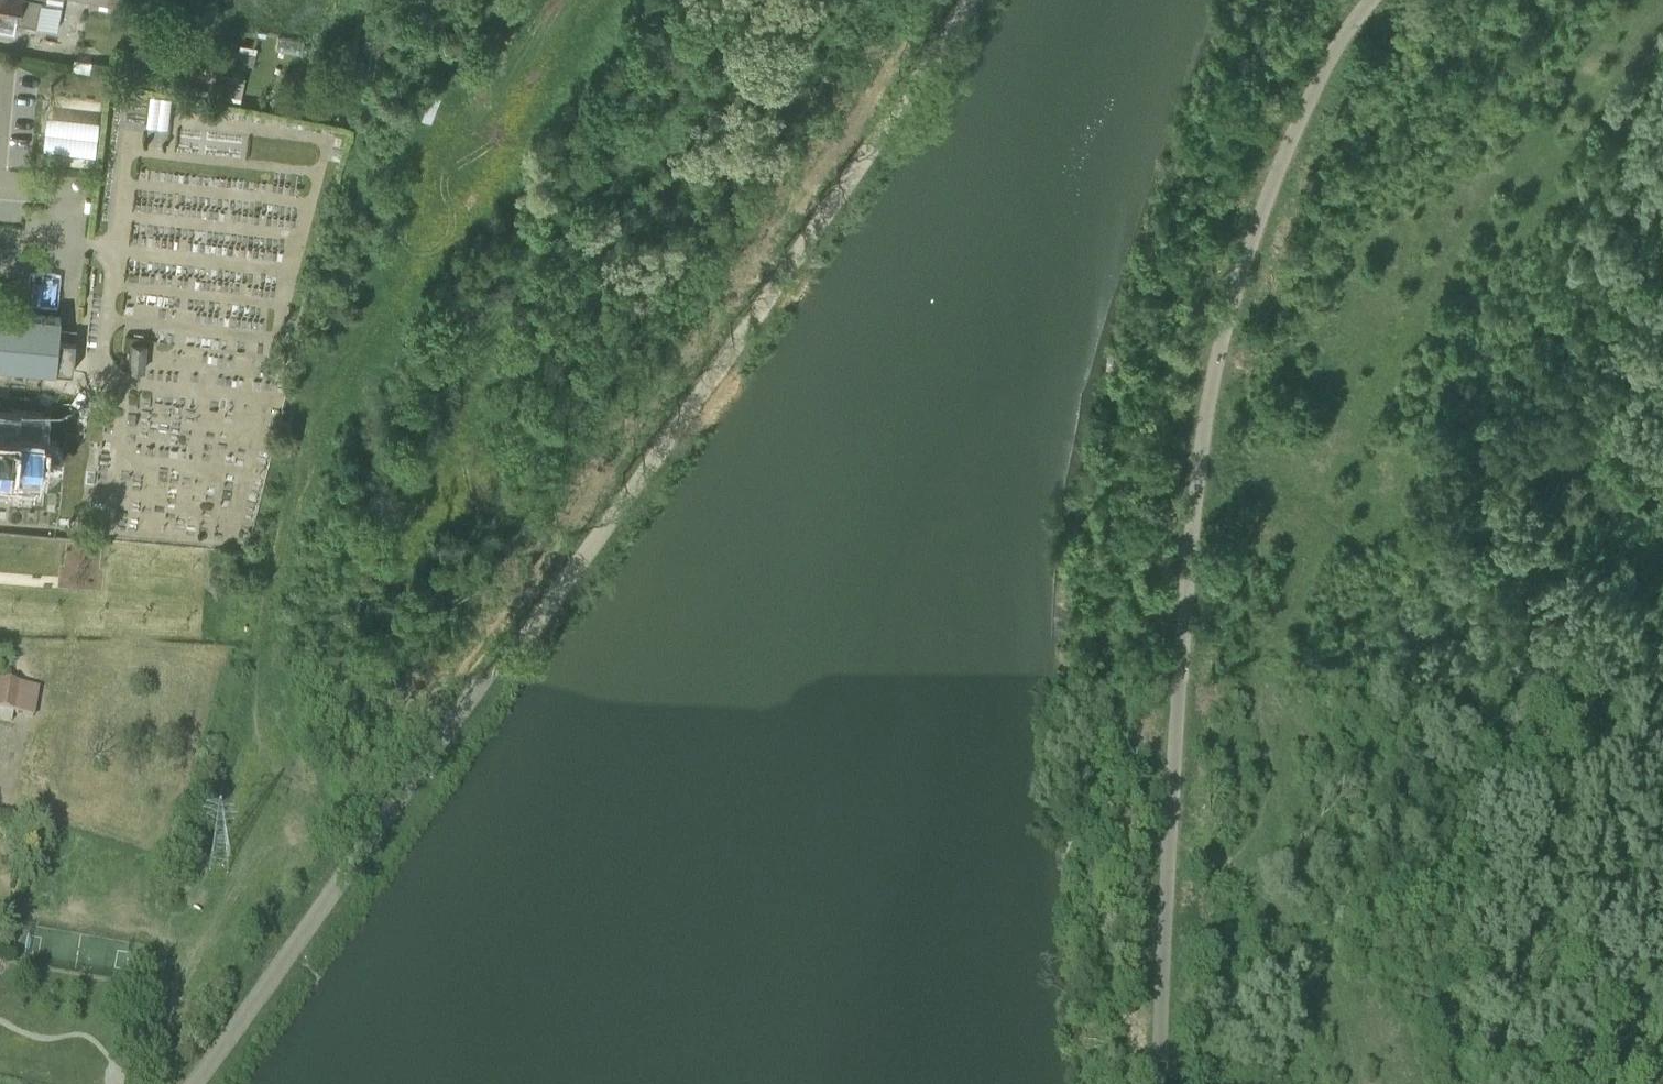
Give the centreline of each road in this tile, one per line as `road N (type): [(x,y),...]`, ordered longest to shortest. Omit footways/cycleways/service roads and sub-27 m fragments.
road 1 (track): [(172,1083),(170,1031),(191,970),(233,907),(241,872),(261,716),(261,615),(331,404)]

